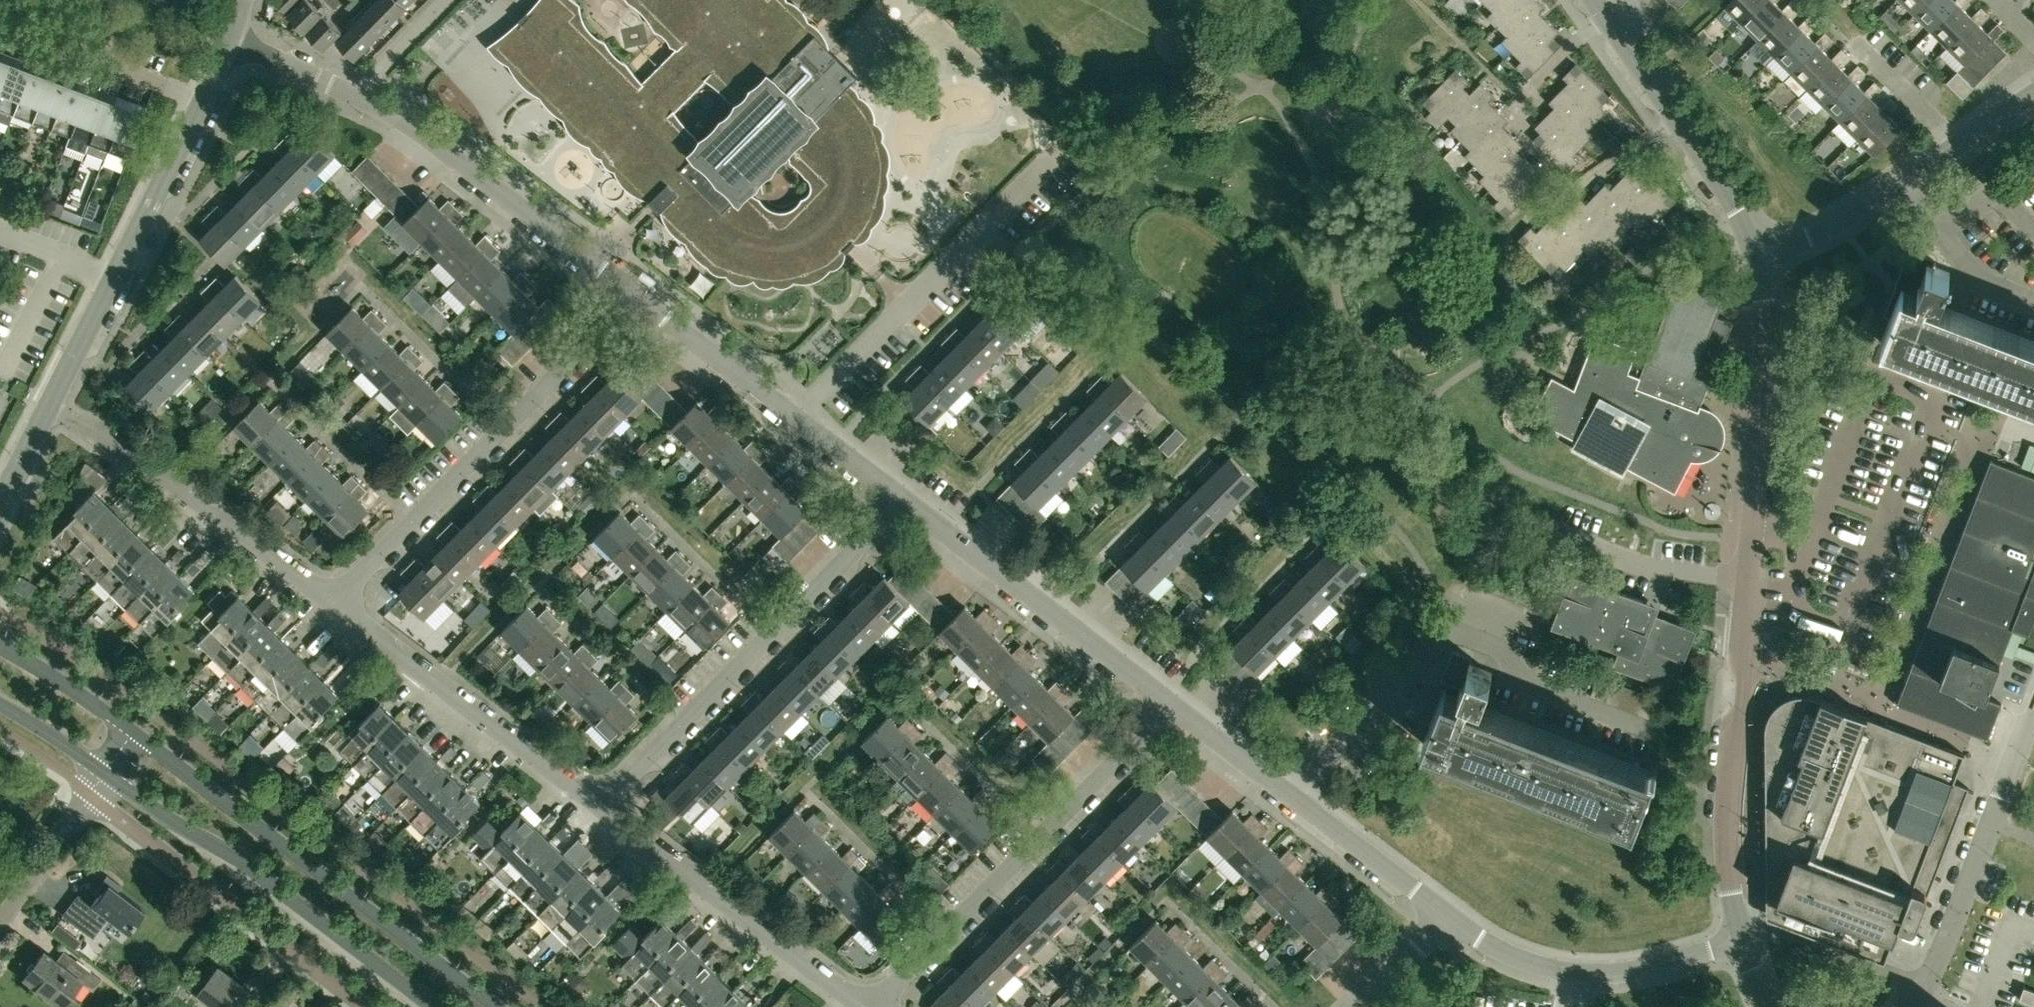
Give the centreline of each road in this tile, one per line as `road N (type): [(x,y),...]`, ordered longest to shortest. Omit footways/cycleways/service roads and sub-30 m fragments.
road 1 (unclassified): [(1744,937),(1726,850),(1769,334),(1761,258)]
road 2 (residential): [(639,294),(414,127),(234,39)]
road 3 (residential): [(1289,792),(1454,630),(1511,652),(1512,677),(1656,731)]
road 4 (primary): [(495,1006),(133,731)]
road 5 (residential): [(598,806),(909,500)]
road 6 (residential): [(333,601),(639,294)]
road 7 (residential): [(872,1006),(1170,703)]
road 8 (primary): [(106,771),(423,1006)]
road 9 (residential): [(49,408),(207,99)]
road 10 (residential): [(93,796),(369,1006)]
road 11 (residential): [(333,601),(107,436),(49,408)]
road 12 (residential): [(909,500),(639,294)]
road 13 (residential): [(598,806),(333,601)]
road 14 (residential): [(862,1006),(598,806)]
road 15 (residential): [(1170,703),(909,500)]
road 16 (unclassified): [(1744,937),(1656,967),(1582,972),(1535,965),(1449,915)]
road 17 (unclassified): [(1761,258),(1851,217),(1957,146)]
road 18 (residential): [(1566,194),(1519,117),(1564,52),(1604,19)]
road 19 (residential): [(207,99),(0,22)]
road 20 (residential): [(1449,915),(1289,792)]
road 21 (residential): [(1993,823),(1919,994)]
road 22 (unclassified): [(1761,258),(1741,207),(1671,116)]
road 23 (primary): [(133,731),(0,646)]
road 24 (residential): [(0,919),(93,796)]
road 25 (residential): [(1289,792),(1170,703)]
road 26 (residential): [(1957,146),(1853,43)]
road 27 (residential): [(1566,194),(1671,116)]
road 28 (residential): [(1358,1006),(1449,915)]
road 29 (primary): [(0,707),(106,771)]
road 30 (residential): [(1993,823),(2033,708)]

